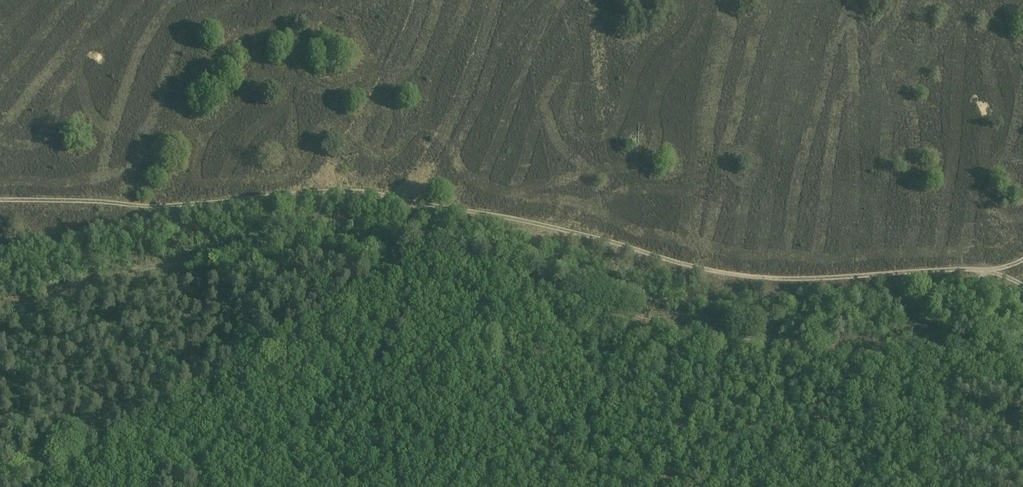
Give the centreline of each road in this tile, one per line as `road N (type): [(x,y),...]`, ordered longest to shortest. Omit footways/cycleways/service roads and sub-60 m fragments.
road 1 (track): [(1022,363),(965,350),(748,343),(355,243),(233,249),(0,307)]
road 2 (track): [(0,200),(148,205),(354,190),(553,226),(759,277),(988,269)]
road 3 (track): [(391,249),(0,483)]
road 4 (track): [(922,486),(965,350)]

